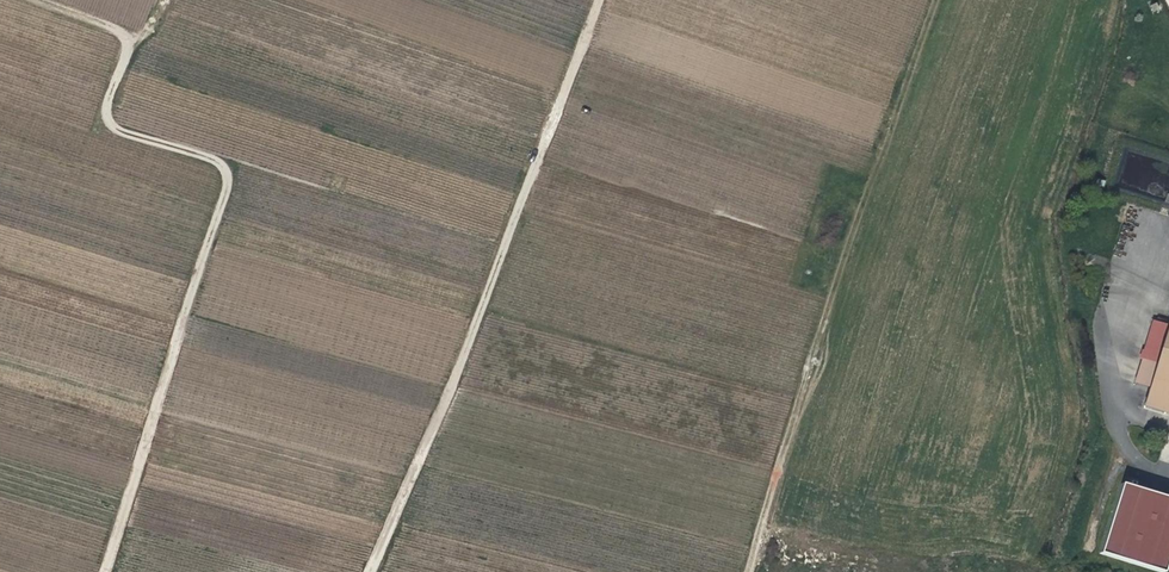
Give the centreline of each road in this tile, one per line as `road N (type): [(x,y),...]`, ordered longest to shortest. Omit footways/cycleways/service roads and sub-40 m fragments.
road 1 (track): [(43,0),(122,32),(123,54),(105,103),(113,125),(200,152),(218,161),(227,179),(104,571)]
road 2 (track): [(596,0),(445,395),(367,571)]

